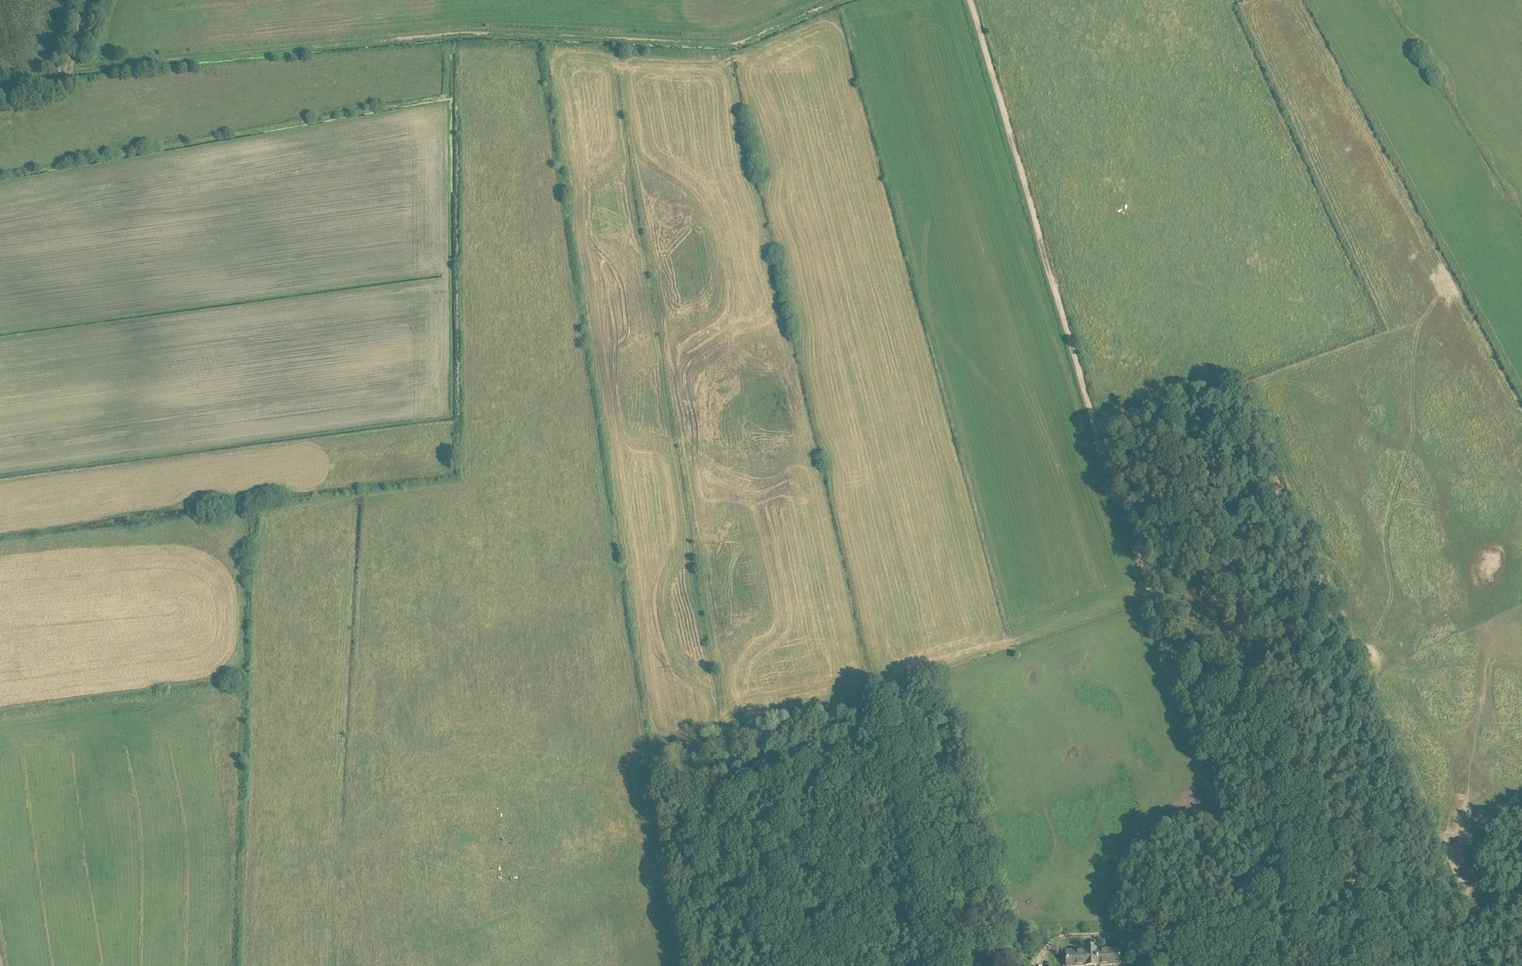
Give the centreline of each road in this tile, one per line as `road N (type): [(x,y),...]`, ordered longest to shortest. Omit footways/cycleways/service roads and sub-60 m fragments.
road 1 (track): [(972,0),(1090,413),(1210,757),(1218,774),(1244,777),(1293,809),(1364,926),(1399,959)]
road 2 (track): [(68,68),(460,31),(737,43),(838,0)]
road 3 (track): [(0,93),(63,80),(92,0)]

